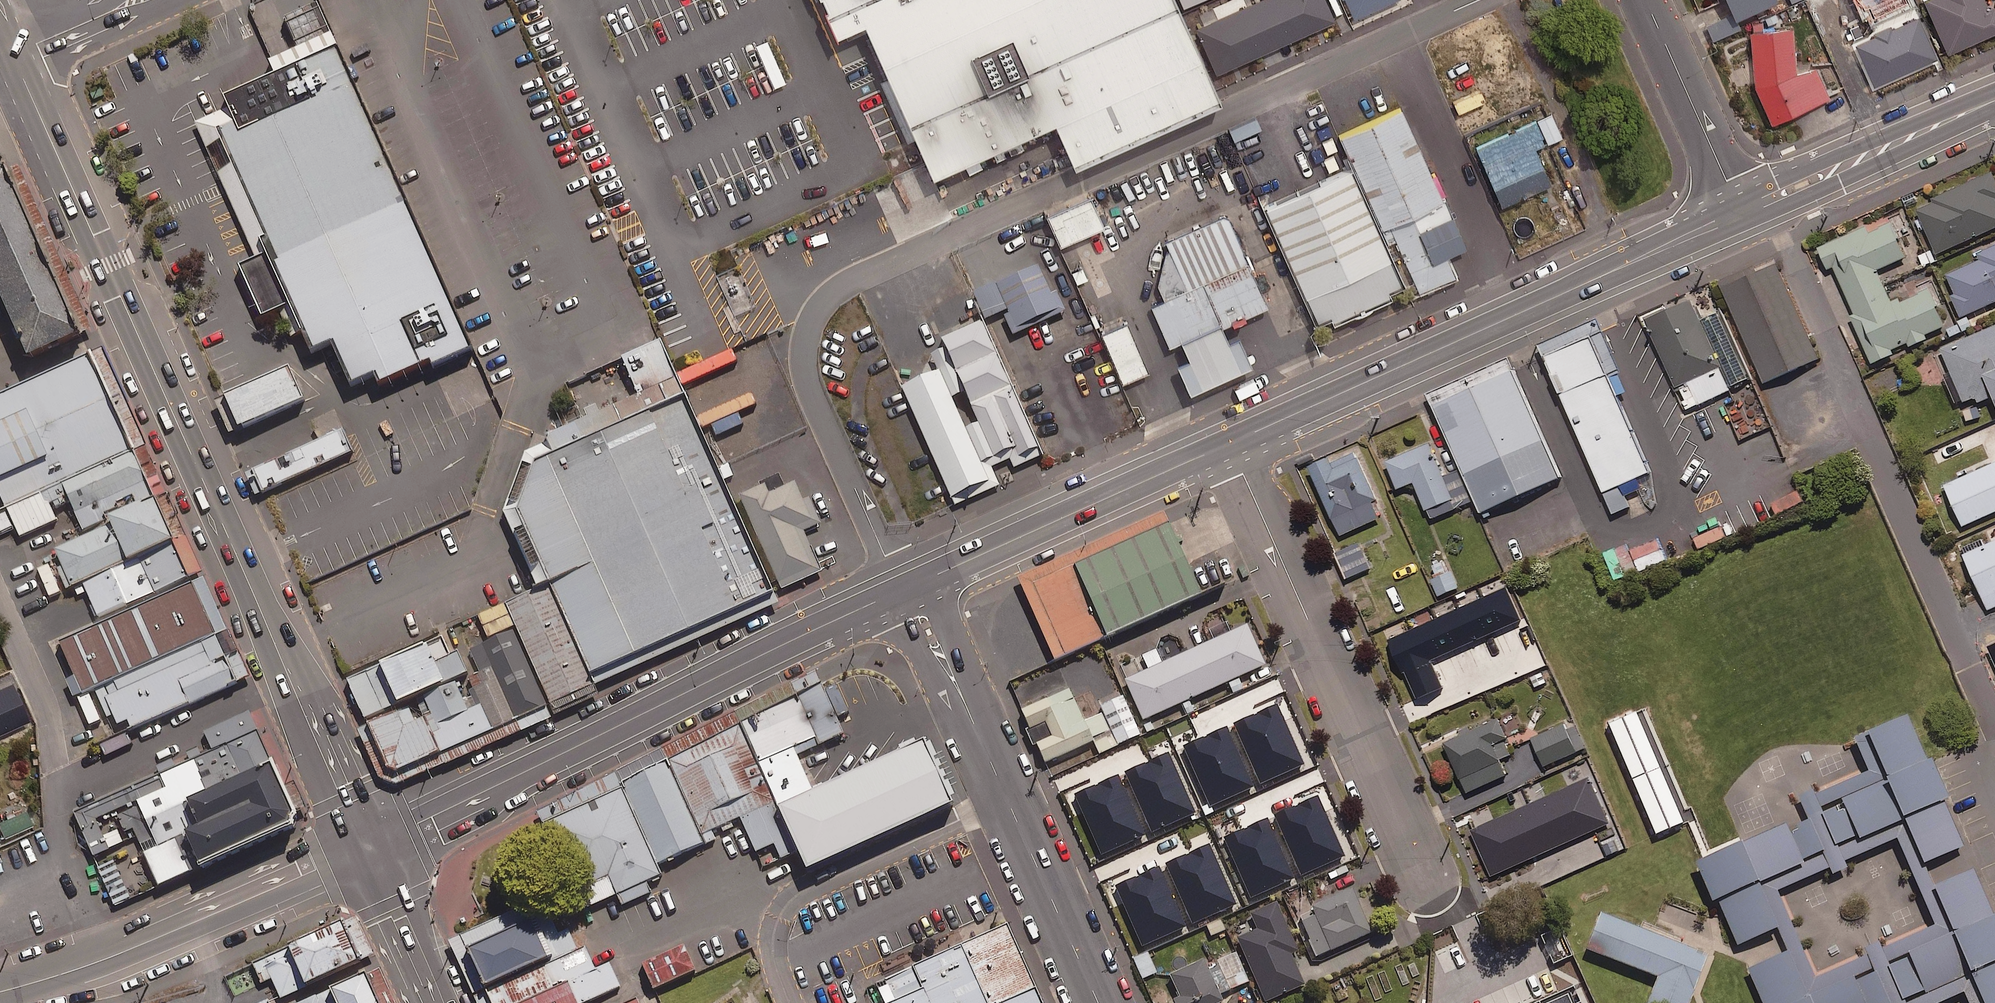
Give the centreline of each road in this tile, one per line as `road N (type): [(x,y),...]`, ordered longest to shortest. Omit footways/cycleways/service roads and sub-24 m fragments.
road 1 (primary): [(371,846),(13,53)]
road 2 (secondary): [(907,588),(371,846)]
road 3 (secondary): [(1741,211),(1229,443)]
road 4 (residential): [(1427,884),(1229,443)]
road 5 (residential): [(907,588),(1097,1002)]
road 6 (secondary): [(371,846),(168,934),(0,993)]
road 7 (secondary): [(1229,443),(907,588)]
road 8 (secondary): [(1994,100),(1741,211)]
road 9 (residential): [(1646,0),(1741,211)]
road 10 (primary): [(371,846),(443,1002)]
road 11 (residential): [(134,0),(13,53)]

